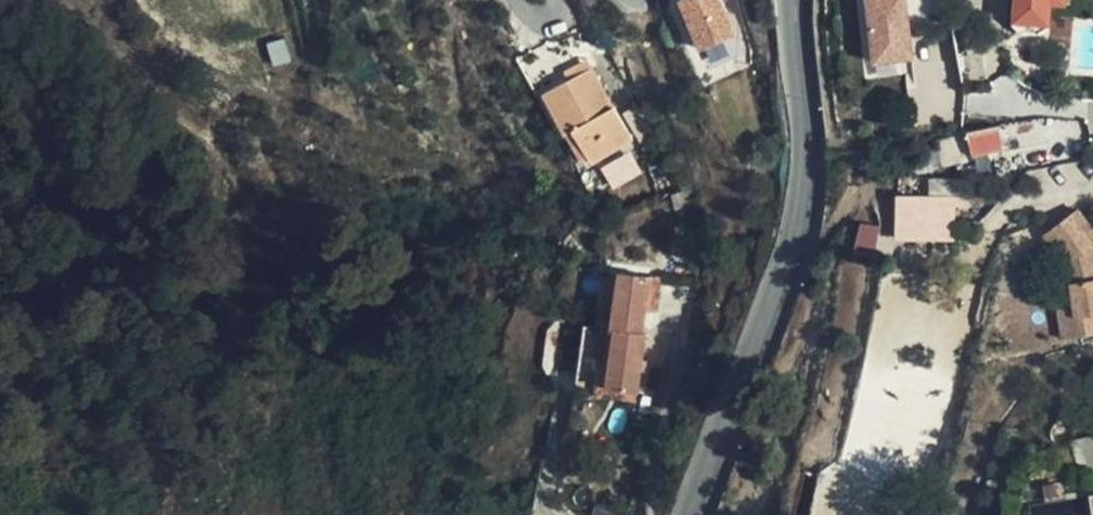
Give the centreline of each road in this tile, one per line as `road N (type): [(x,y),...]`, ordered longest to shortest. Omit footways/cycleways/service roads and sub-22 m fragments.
road 1 (tertiary): [(696,514),(803,235),(811,131),(798,0)]

